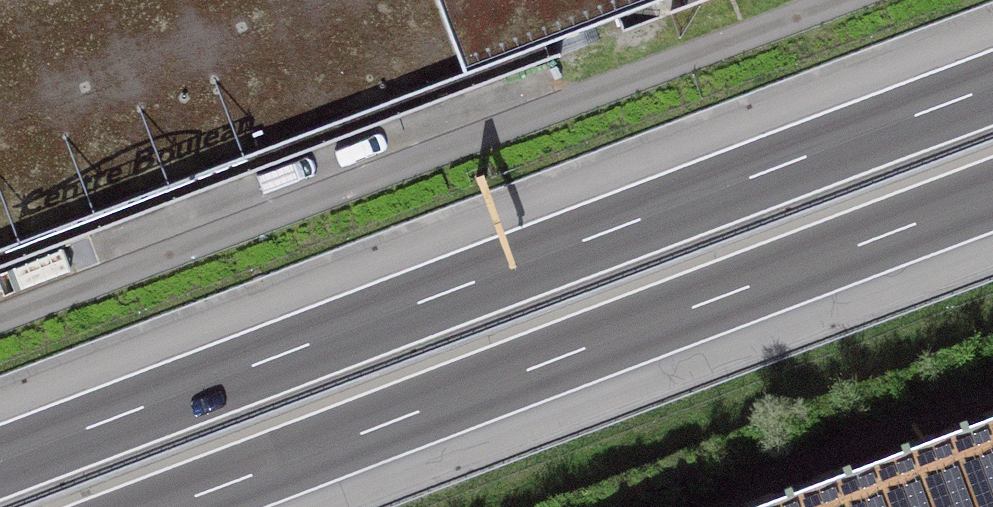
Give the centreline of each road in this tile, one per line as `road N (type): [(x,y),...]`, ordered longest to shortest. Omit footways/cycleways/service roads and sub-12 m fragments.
road 1 (motorway): [(992,97),(0,465)]
road 2 (motorway): [(179,506),(992,203)]

